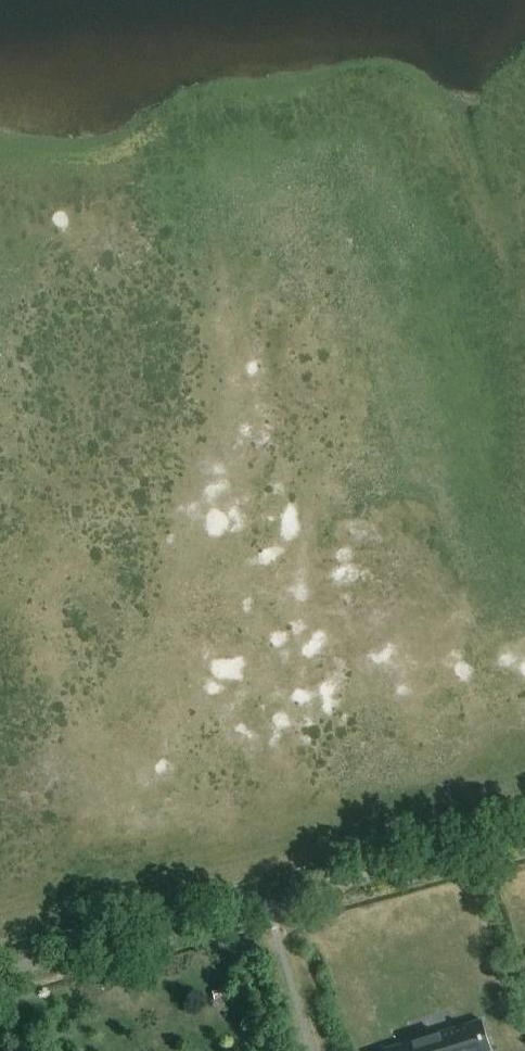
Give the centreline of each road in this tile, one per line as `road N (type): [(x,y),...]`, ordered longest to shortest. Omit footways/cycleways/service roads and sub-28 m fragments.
road 1 (residential): [(0,969),(524,828)]

